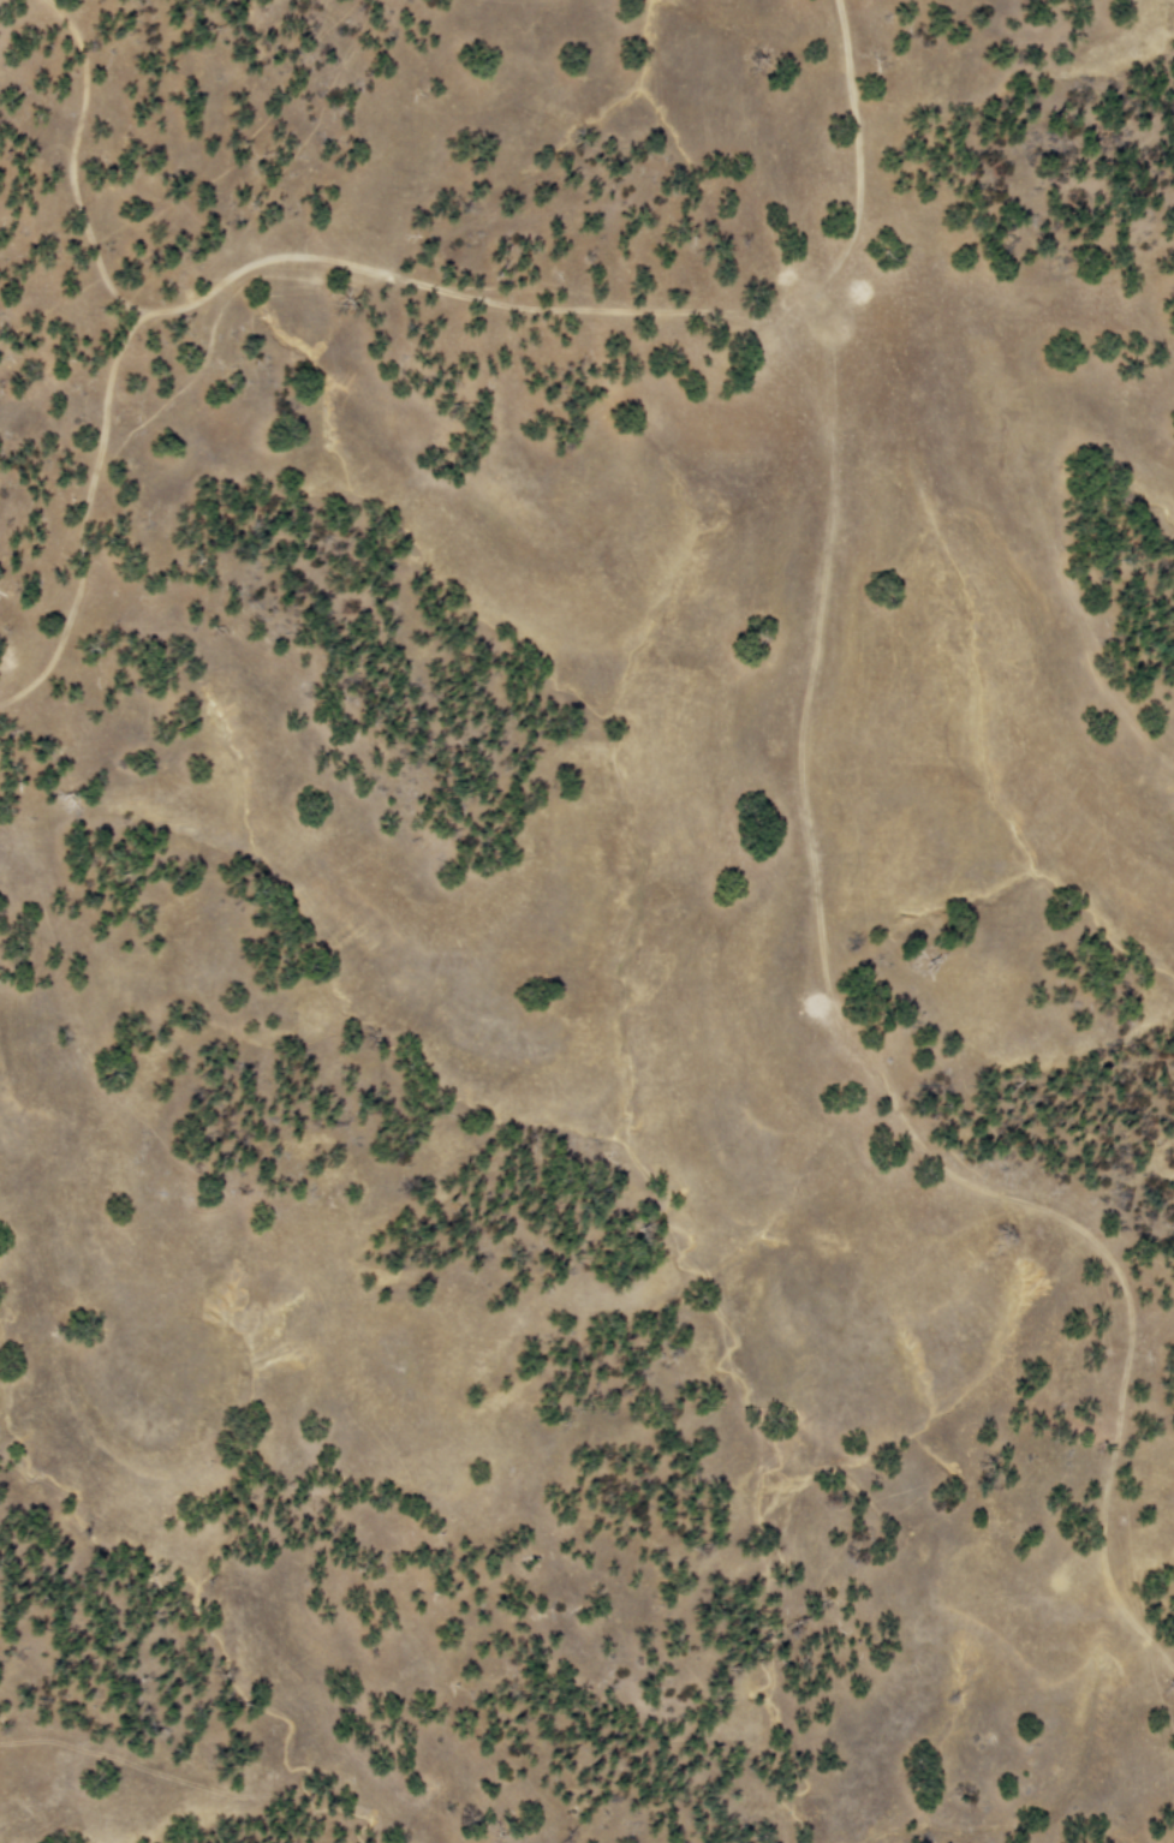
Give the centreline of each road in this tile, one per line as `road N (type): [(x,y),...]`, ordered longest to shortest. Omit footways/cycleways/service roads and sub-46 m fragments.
road 1 (track): [(837,0),(858,205),(842,255),(817,285),(783,304),(750,314),(516,308),(350,264),(278,257),(246,266),(185,306),(157,312),(127,305)]
road 2 (track): [(127,305),(129,329),(111,370),(77,538),(79,578),(48,663),(0,702)]
road 3 (track): [(127,305),(97,261),(76,198),(83,54),(48,0)]

